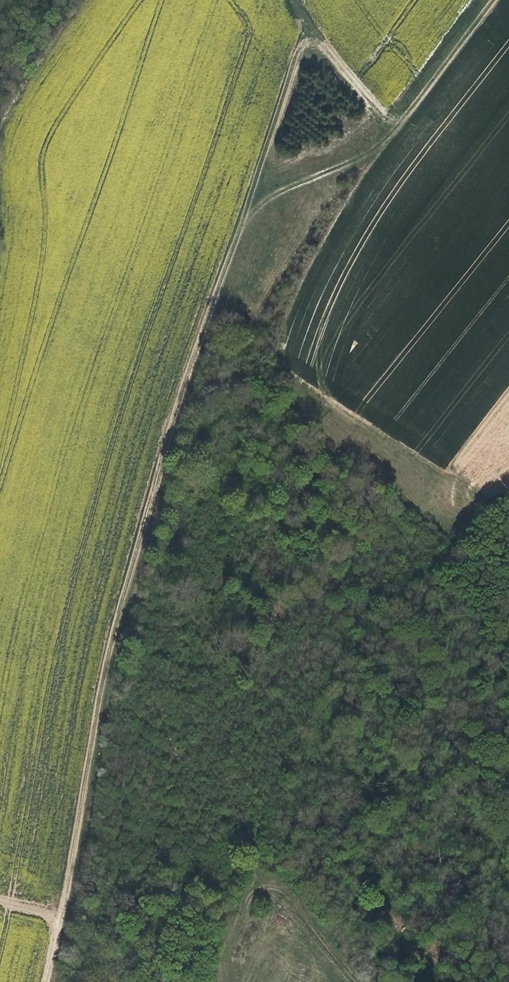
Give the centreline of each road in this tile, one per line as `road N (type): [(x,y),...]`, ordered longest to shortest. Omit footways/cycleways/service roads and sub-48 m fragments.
road 1 (track): [(44,981),(96,724),(168,438),(245,215),(378,144),(495,0)]
road 2 (track): [(365,981),(315,913),(277,884),(241,901),(217,981)]
road 3 (track): [(287,0),(286,55),(245,215)]

